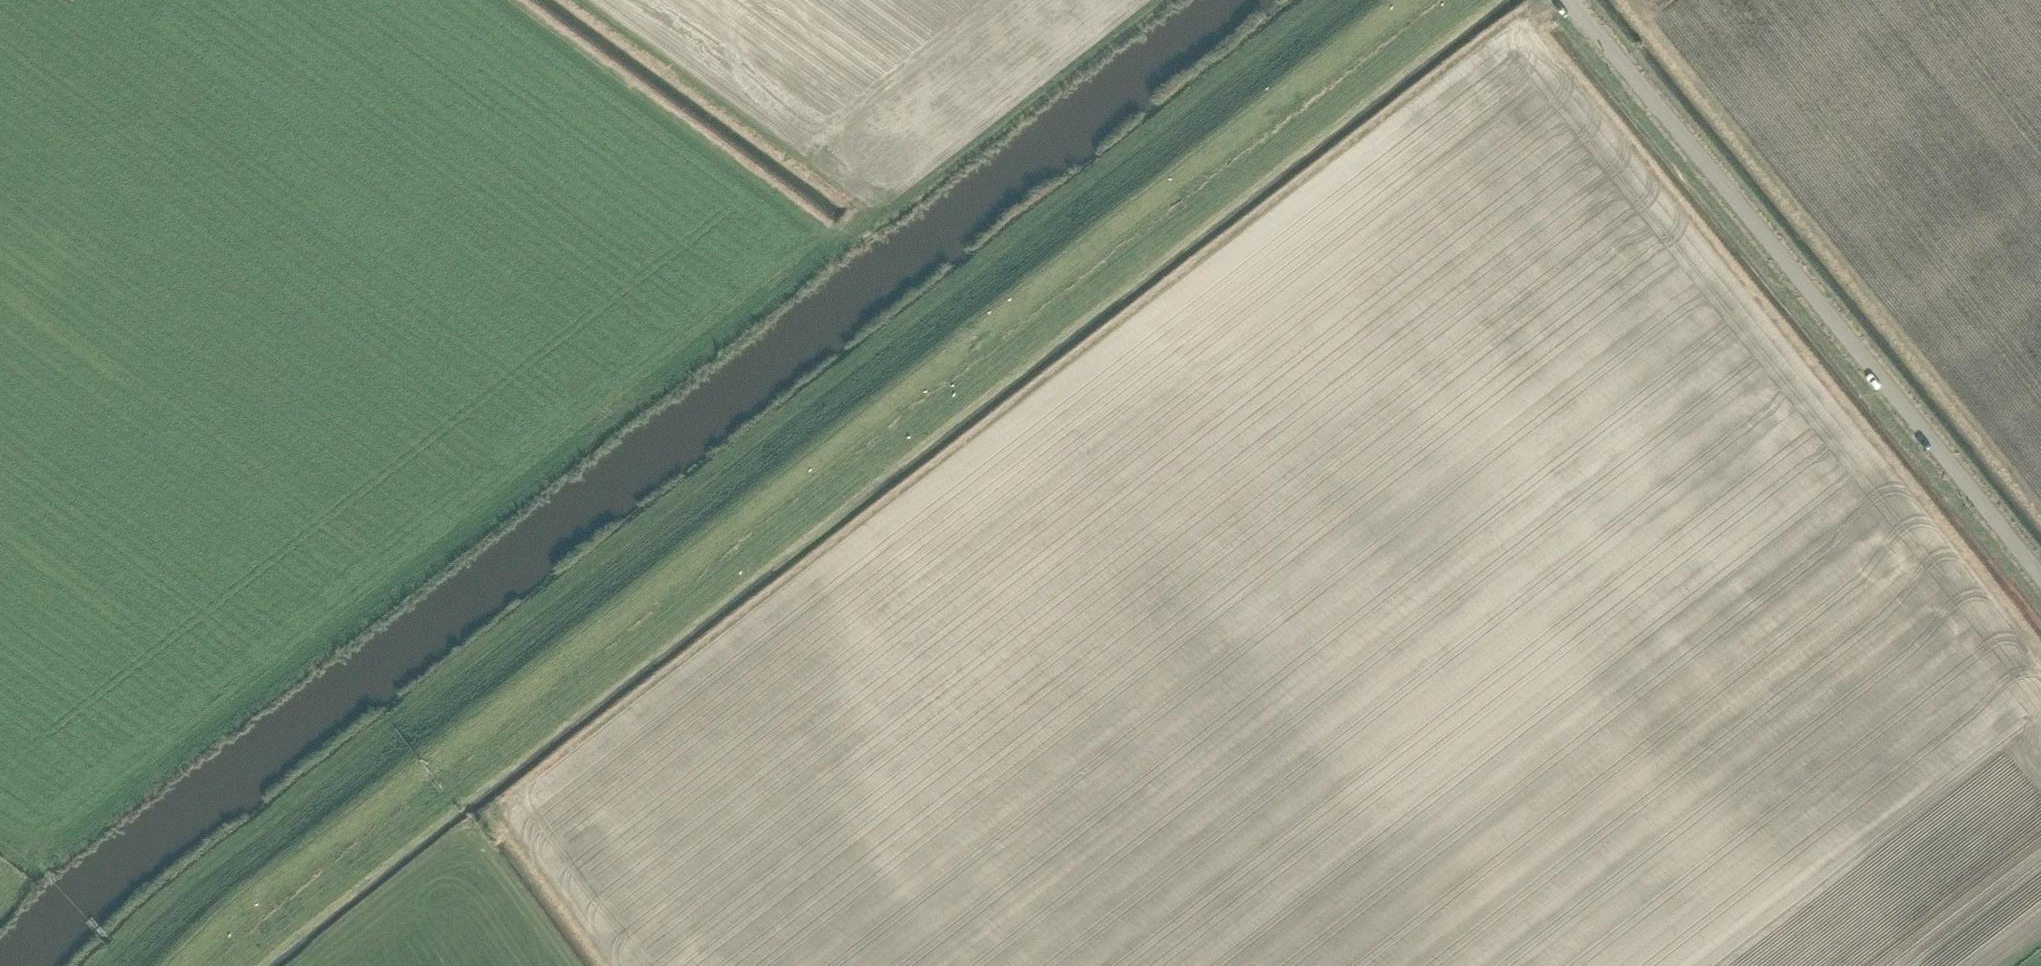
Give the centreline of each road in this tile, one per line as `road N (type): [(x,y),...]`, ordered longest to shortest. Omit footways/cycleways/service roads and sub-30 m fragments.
road 1 (tertiary): [(2040,579),(1574,0)]

